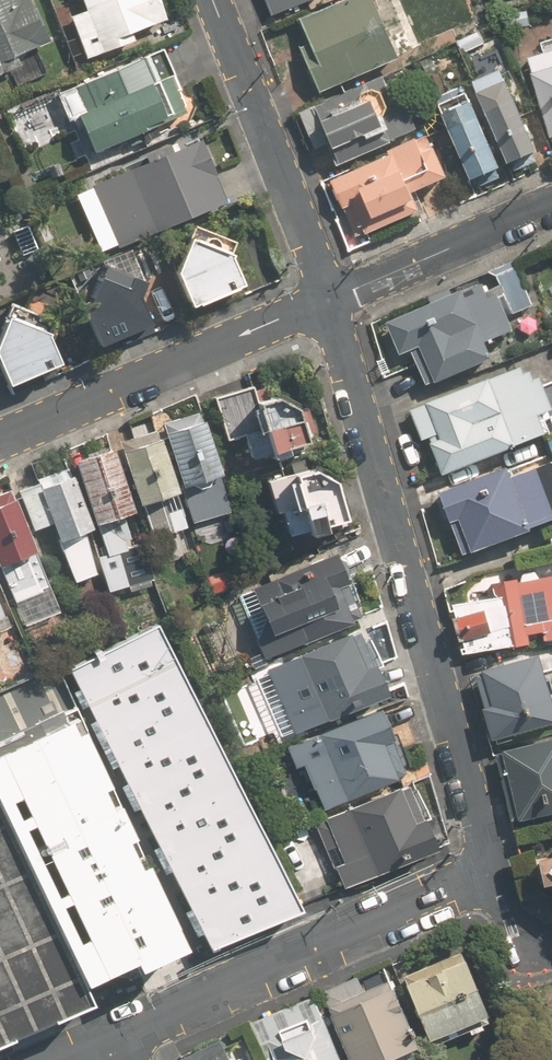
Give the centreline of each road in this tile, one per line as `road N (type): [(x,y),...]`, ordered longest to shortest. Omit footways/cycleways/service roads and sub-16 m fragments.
road 1 (residential): [(485,869),(330,297)]
road 2 (residential): [(124,1036),(485,869)]
road 3 (residential): [(330,297),(0,438)]
road 4 (residential): [(330,297),(206,0)]
road 5 (residential): [(330,297),(551,201)]

